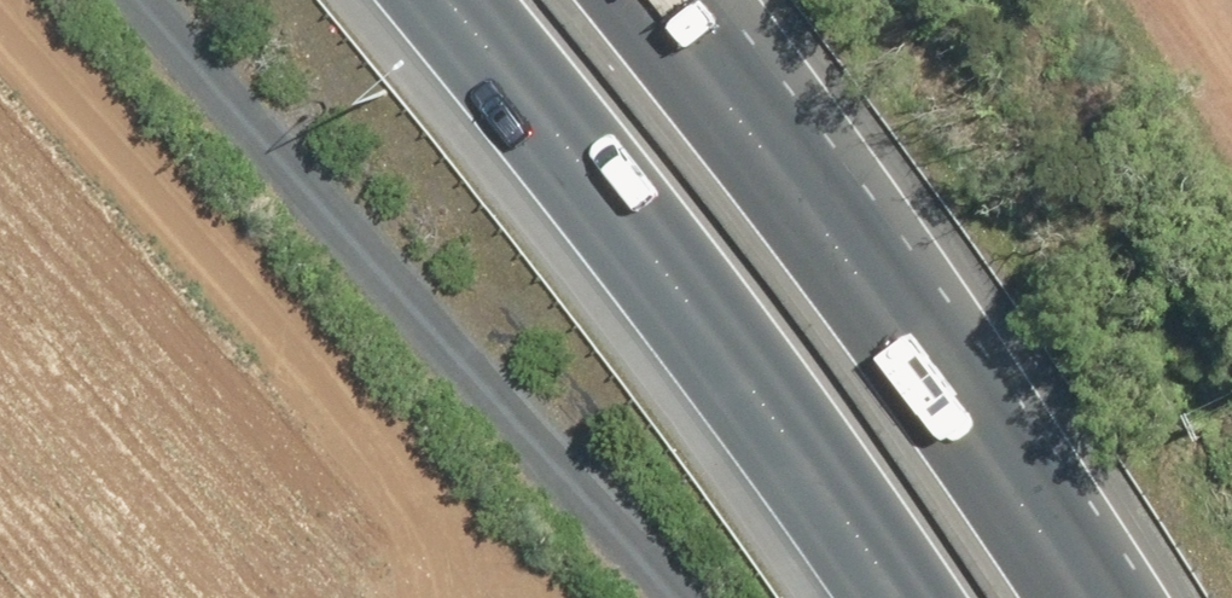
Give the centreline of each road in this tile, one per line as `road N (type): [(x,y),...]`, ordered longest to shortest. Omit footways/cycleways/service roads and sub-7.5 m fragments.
road 1 (motorway): [(894,597),(646,240),(445,0)]
road 2 (motorway): [(652,0),(757,130),(1092,597)]
road 3 (track): [(18,0),(317,334),(404,500),(400,597)]

